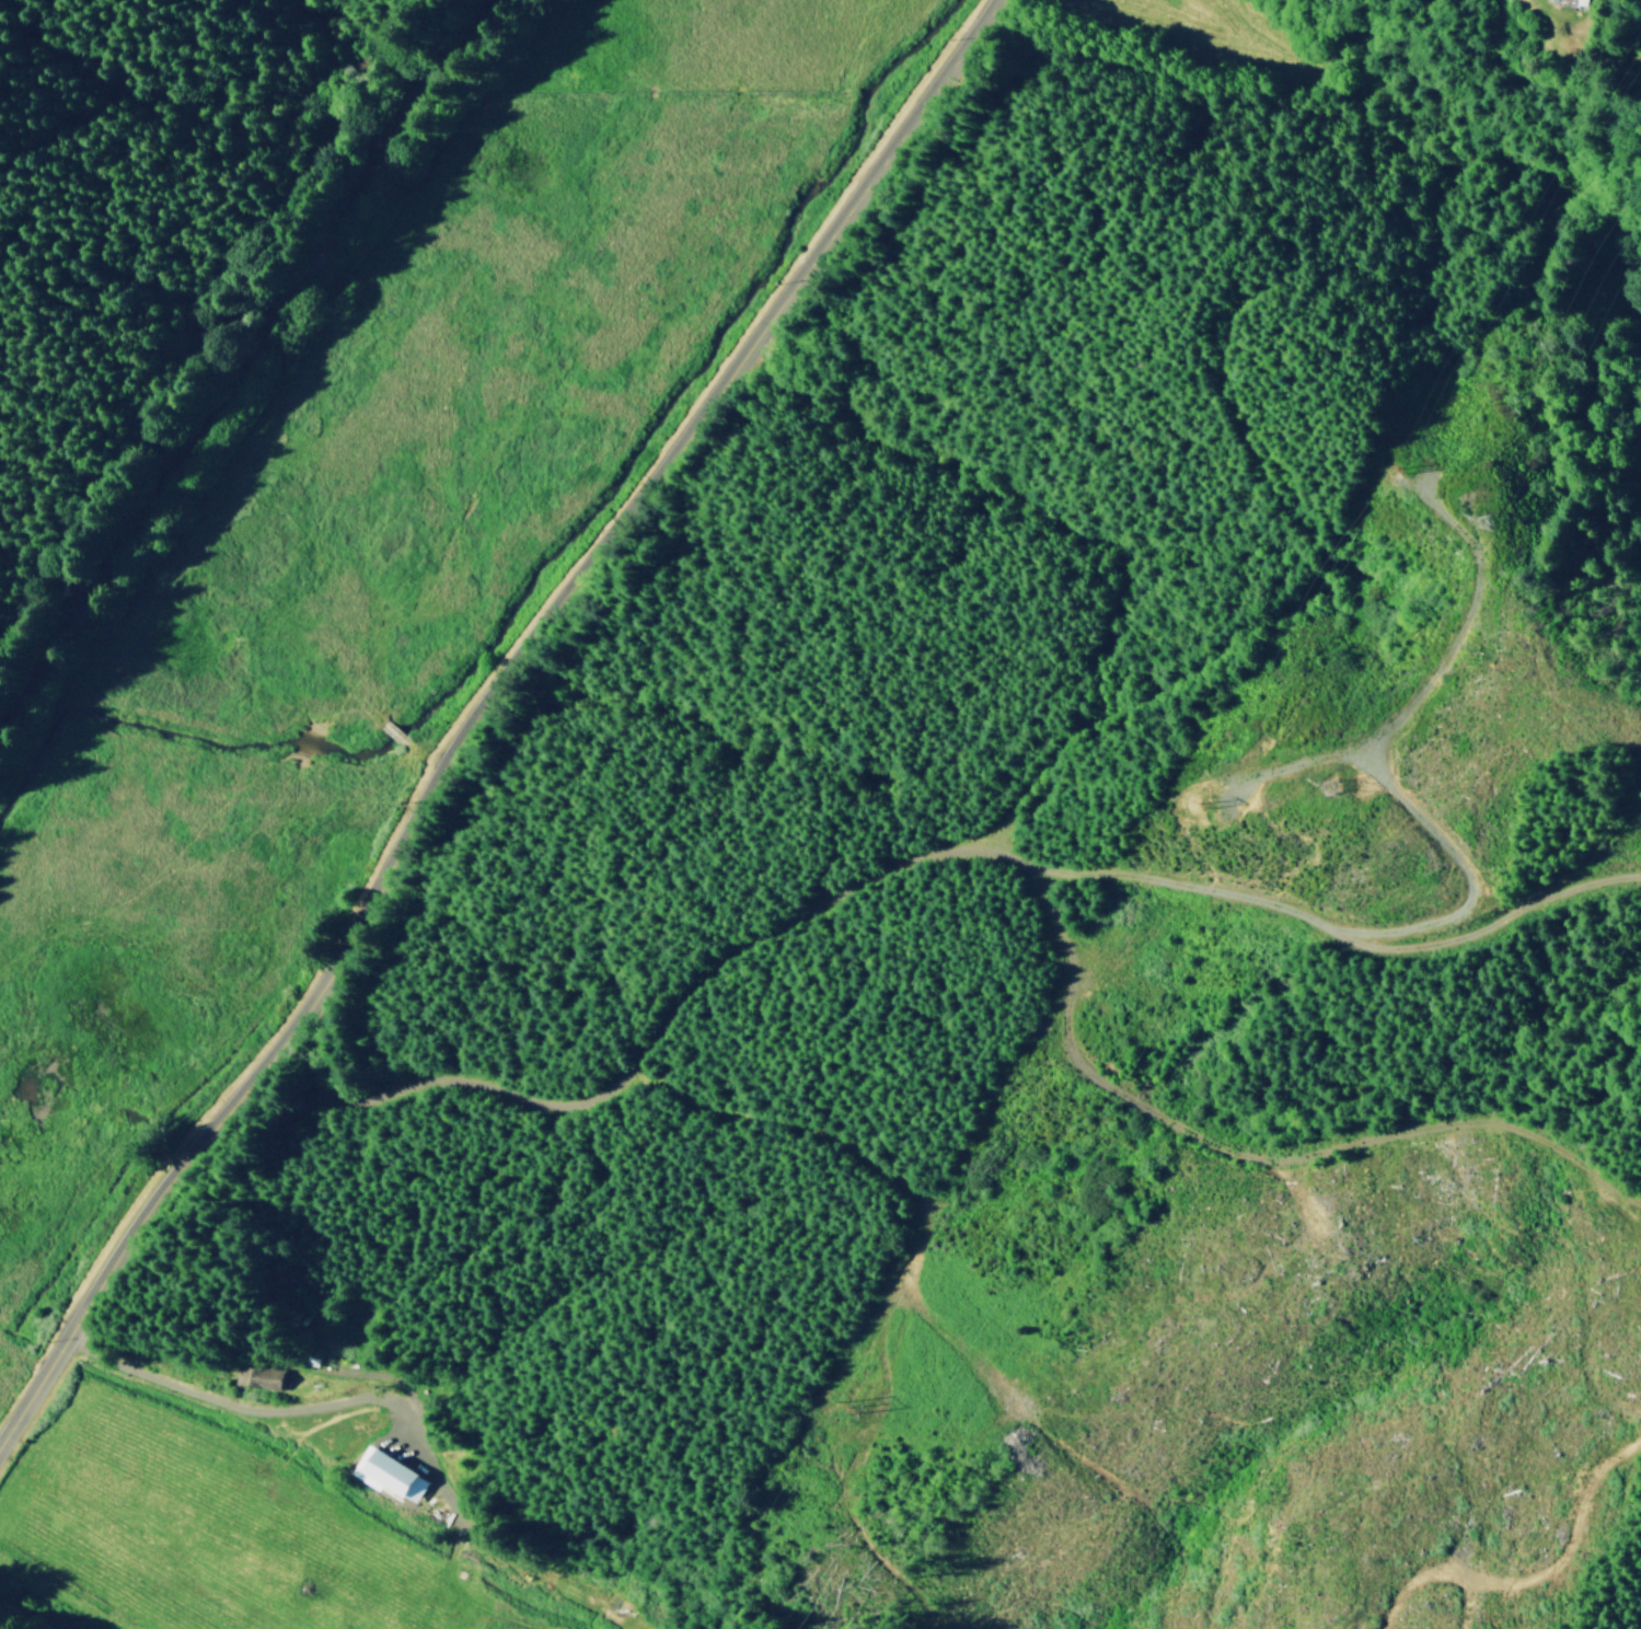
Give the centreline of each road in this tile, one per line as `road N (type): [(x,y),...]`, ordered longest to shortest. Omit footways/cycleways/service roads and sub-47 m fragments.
road 1 (residential): [(0,1433),(285,1031),(429,802),(979,0)]

